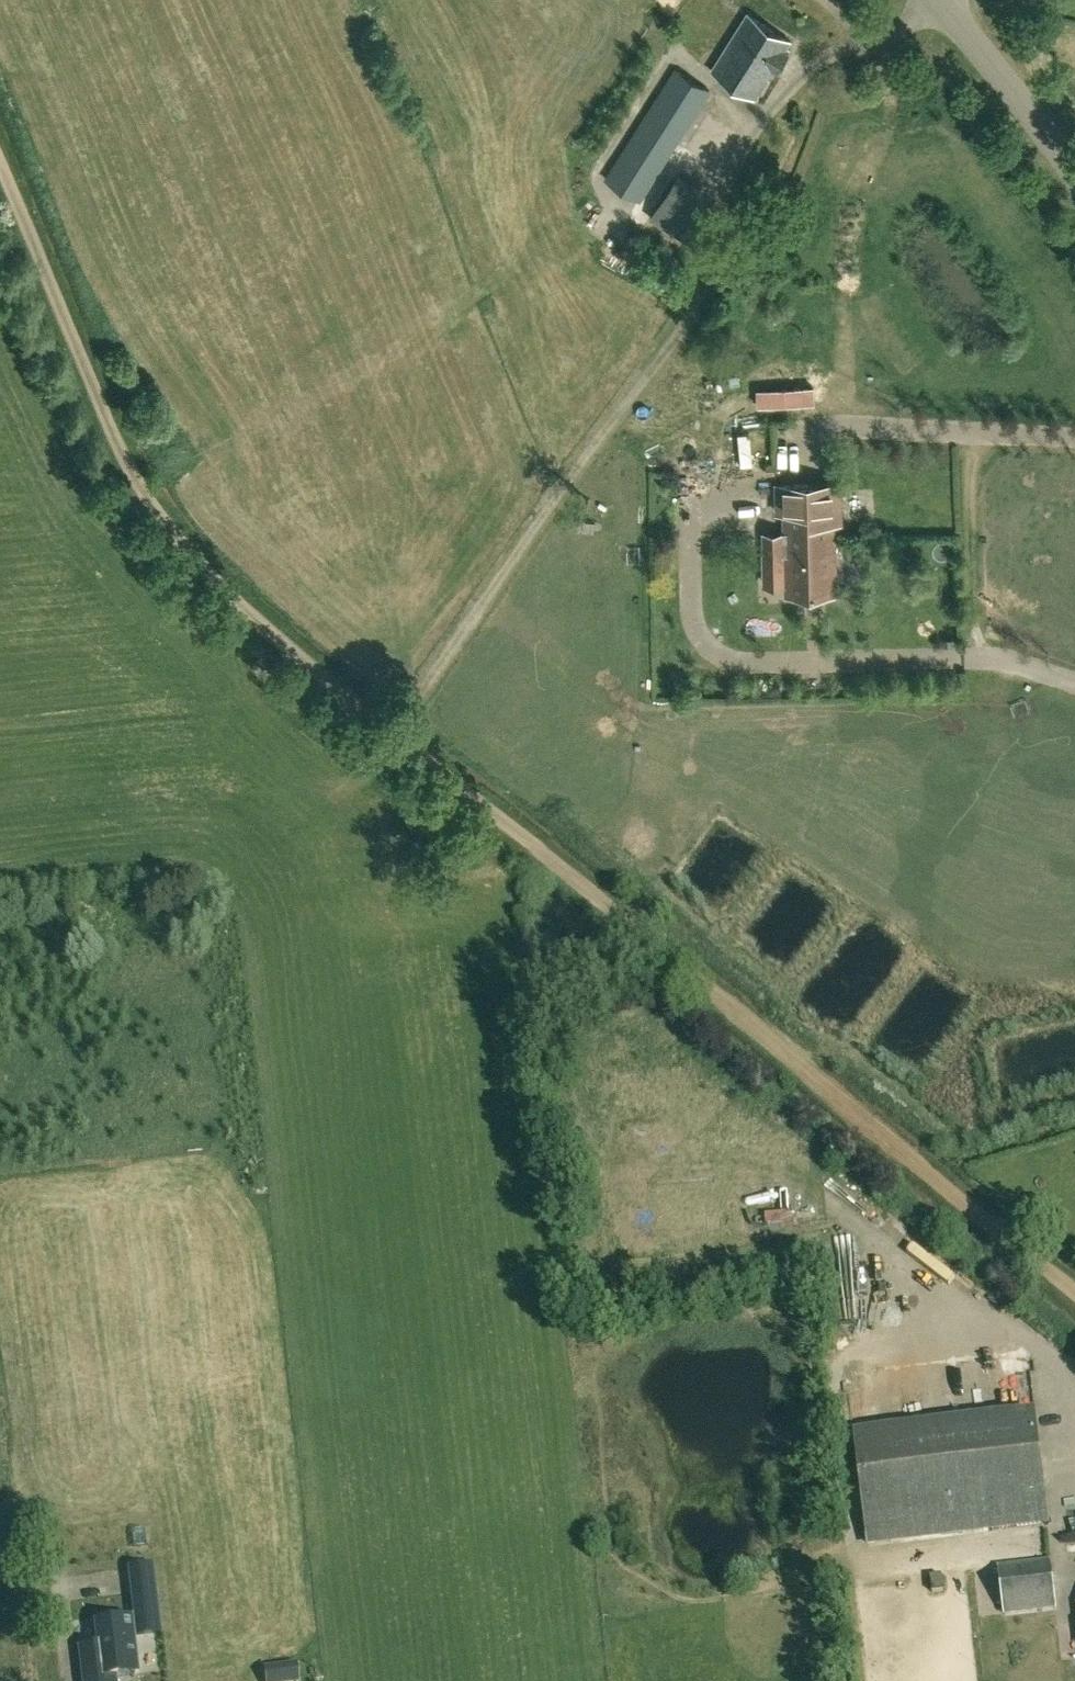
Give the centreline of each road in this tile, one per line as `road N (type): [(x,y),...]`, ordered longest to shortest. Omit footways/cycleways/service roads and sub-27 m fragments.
road 1 (track): [(0,160),(45,276),(188,543),(318,669),(1074,1291)]
road 2 (unclassified): [(1074,186),(938,0)]

